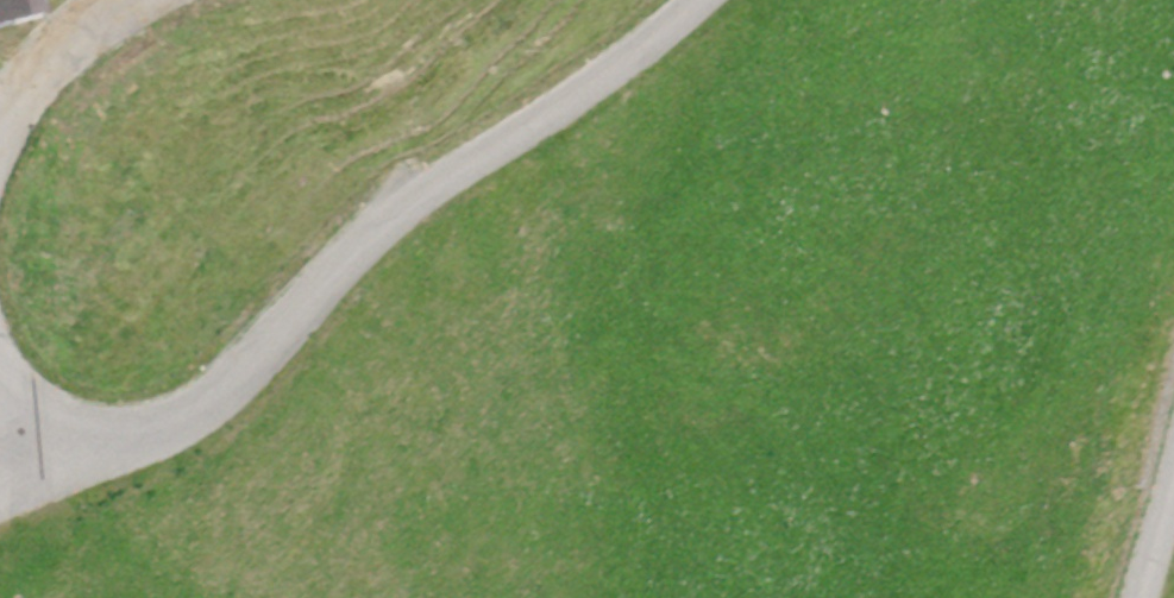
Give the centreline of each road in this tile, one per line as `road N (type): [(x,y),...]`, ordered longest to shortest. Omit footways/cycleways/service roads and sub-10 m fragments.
road 1 (unclassified): [(695,0),(617,74),(368,247),(180,435),(80,449),(14,401),(0,372)]
road 2 (unclassified): [(0,129),(97,17),(140,0)]
road 3 (unclassified): [(1137,597),(1173,471)]

